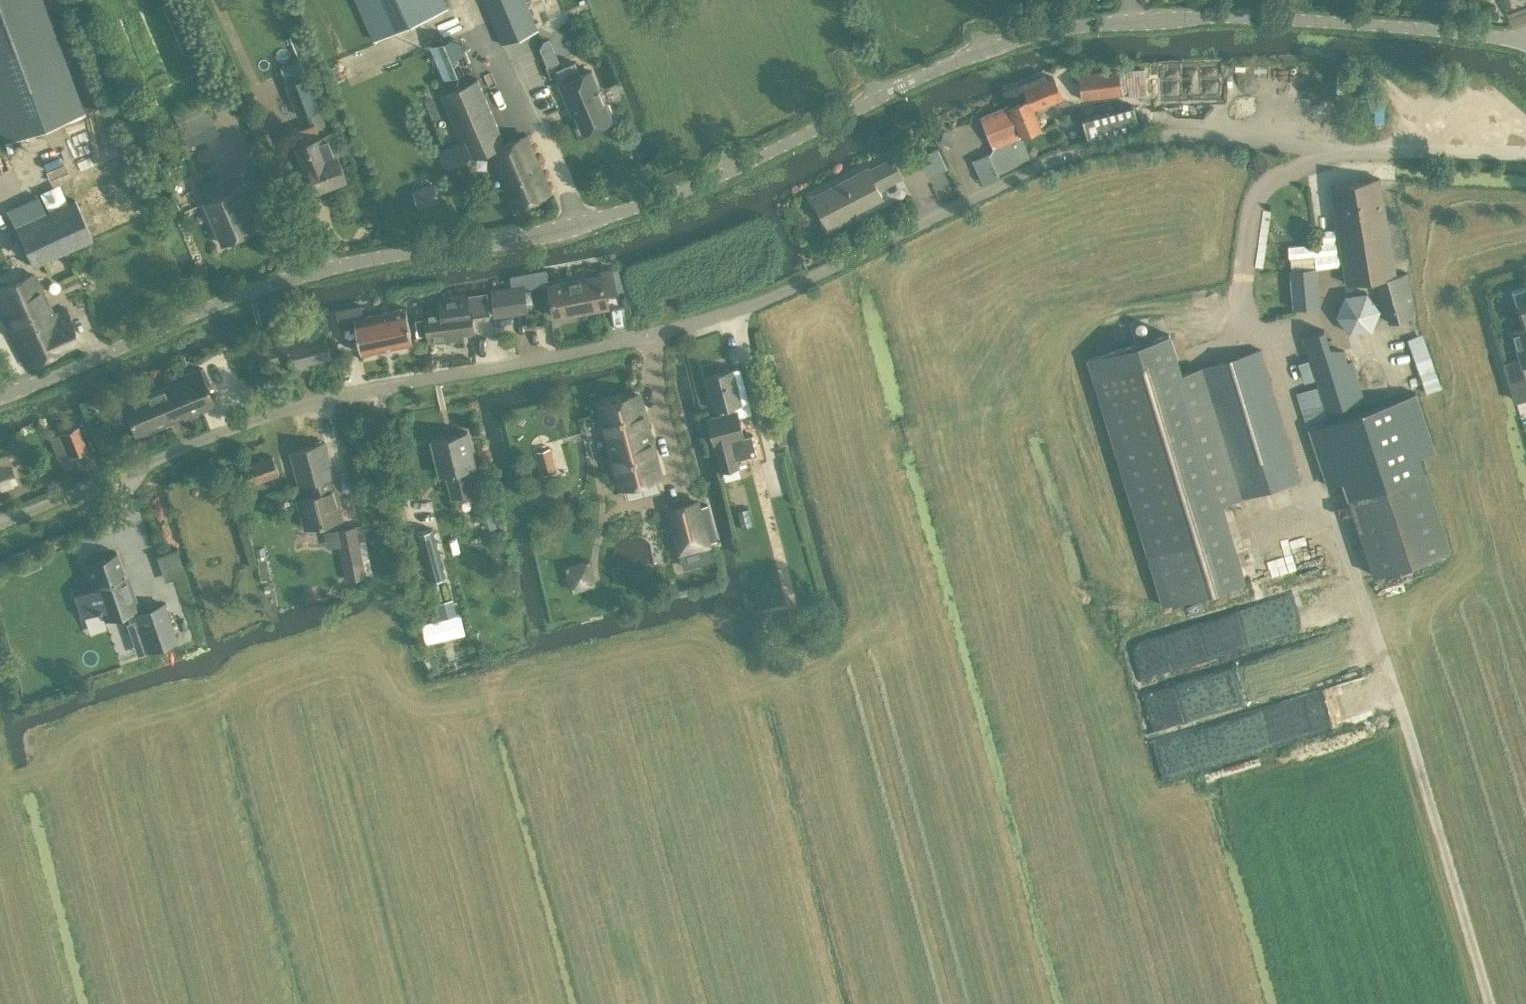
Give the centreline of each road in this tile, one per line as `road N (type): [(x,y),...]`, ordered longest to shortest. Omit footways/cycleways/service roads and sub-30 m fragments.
road 1 (residential): [(0,525),(317,399),(657,333),(740,306),(1085,148),(1169,134),(1369,151),(1525,150)]
road 2 (unclassified): [(0,396),(267,285),(373,257),(577,225),(660,198),(902,84)]
road 3 (track): [(1279,346),(1409,727),(1490,1003)]
road 4 (residential): [(902,84),(1047,31),(1152,17),(1525,36)]

